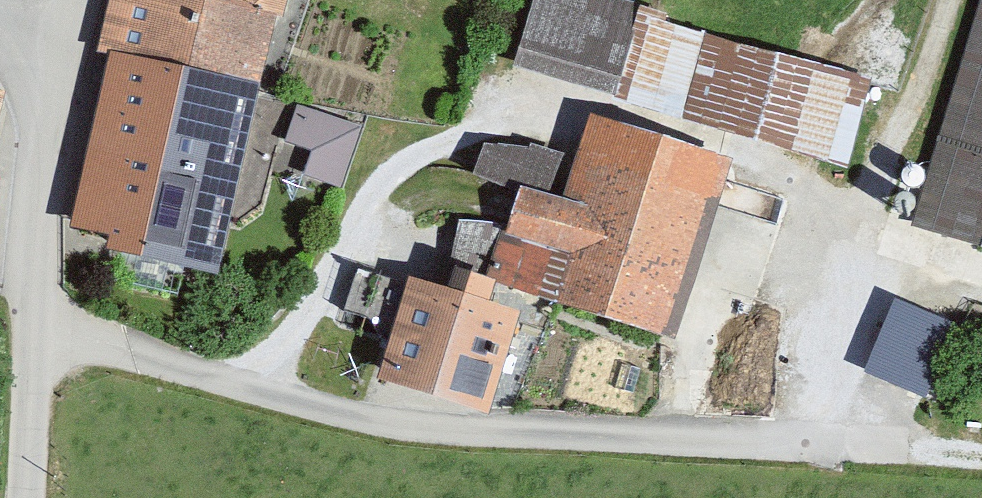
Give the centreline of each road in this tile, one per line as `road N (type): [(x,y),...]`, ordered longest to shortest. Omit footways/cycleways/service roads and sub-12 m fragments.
road 1 (unclassified): [(22,497),(49,54)]
road 2 (track): [(860,437),(981,446)]

